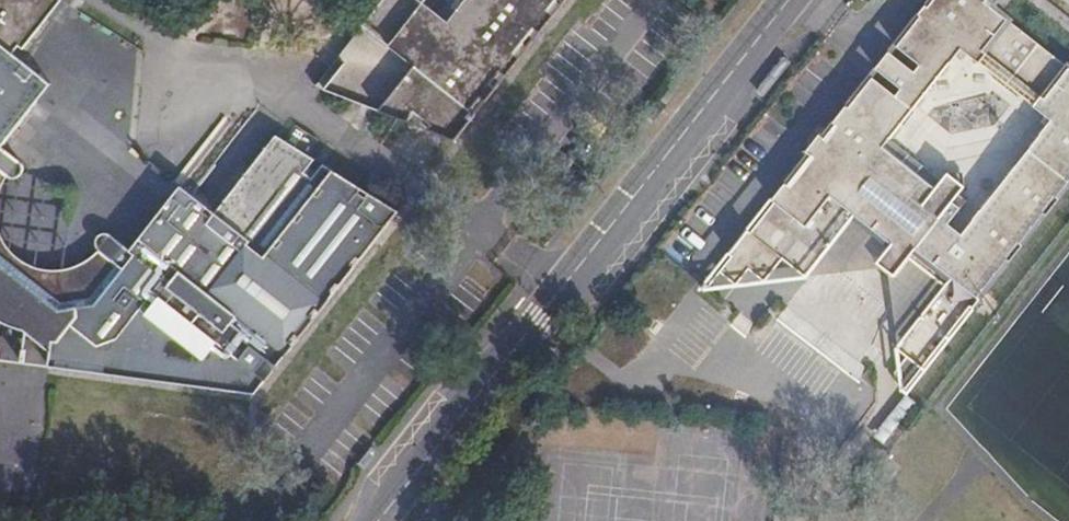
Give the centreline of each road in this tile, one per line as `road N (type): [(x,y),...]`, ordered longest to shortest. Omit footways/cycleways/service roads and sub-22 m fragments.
road 1 (residential): [(379,520),(784,0)]

